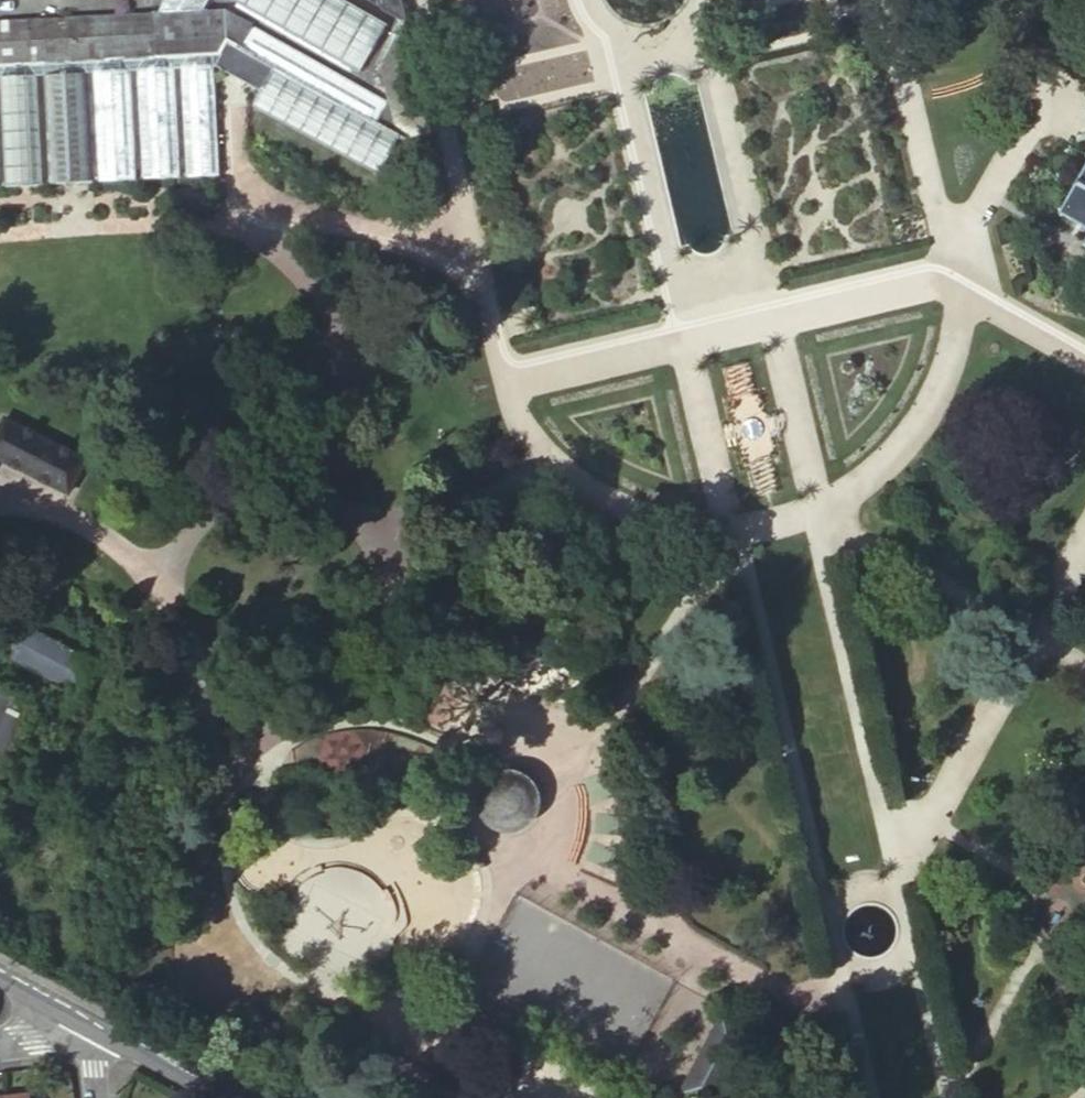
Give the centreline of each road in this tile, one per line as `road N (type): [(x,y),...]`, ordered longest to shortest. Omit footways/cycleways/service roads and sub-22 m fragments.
road 1 (residential): [(91,1031),(221,1097)]

